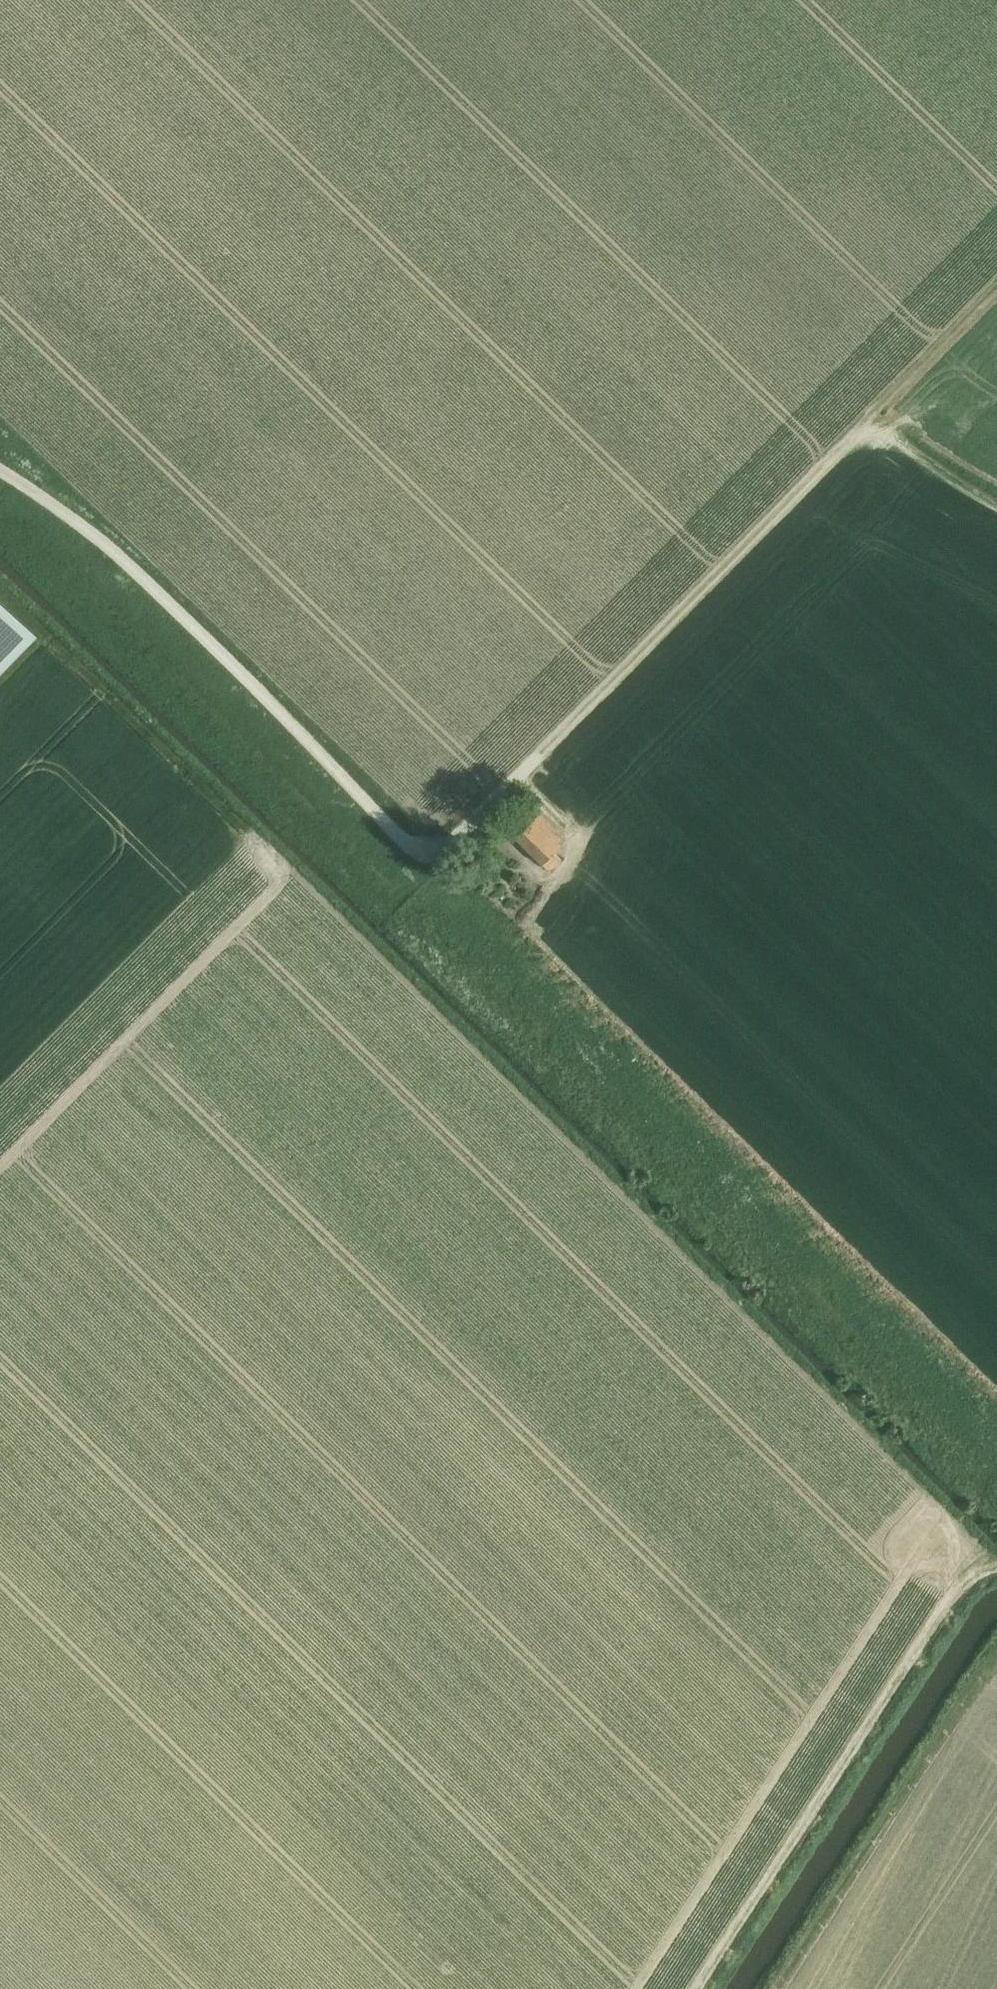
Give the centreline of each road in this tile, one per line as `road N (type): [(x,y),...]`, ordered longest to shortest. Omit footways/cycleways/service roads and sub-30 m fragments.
road 1 (track): [(996,500),(863,421),(530,767)]
road 2 (track): [(698,1988),(965,1589),(996,1570)]
road 3 (track): [(996,286),(863,421)]

